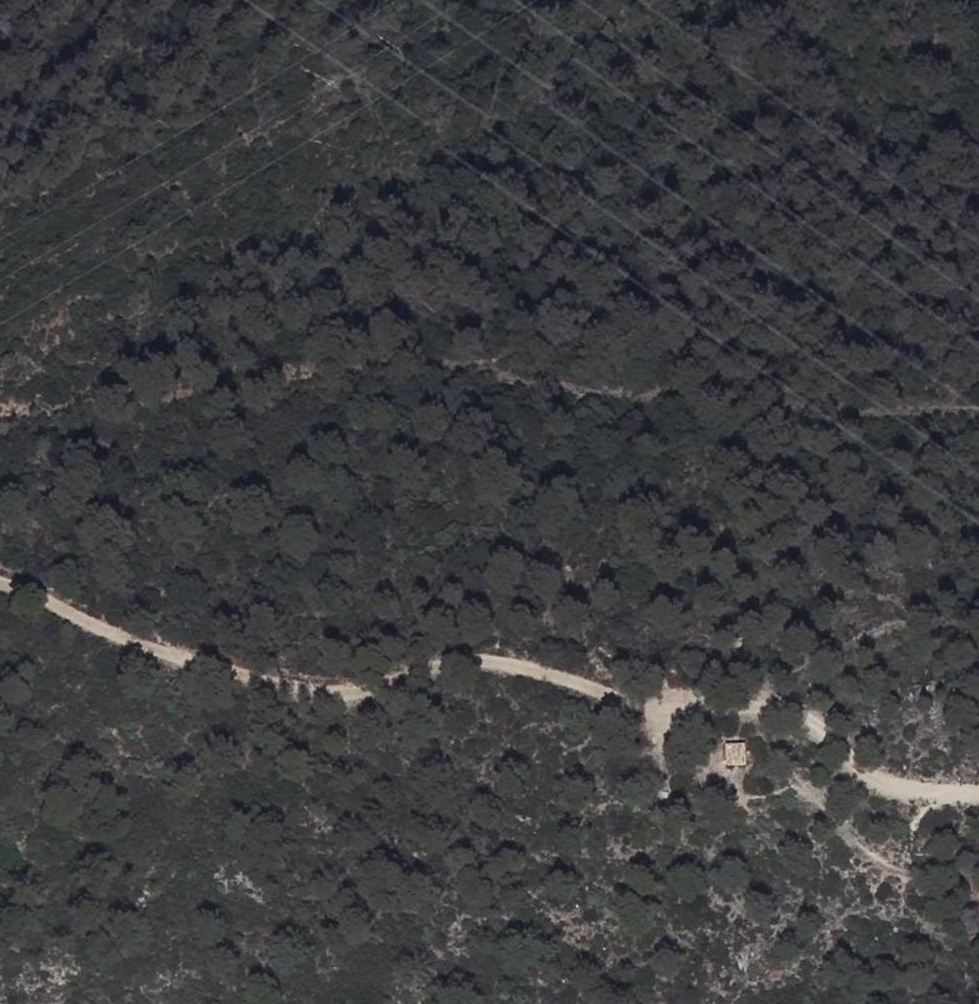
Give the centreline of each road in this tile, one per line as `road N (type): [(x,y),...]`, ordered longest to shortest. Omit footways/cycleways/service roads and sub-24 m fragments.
road 1 (track): [(0,588),(53,603),(156,656),(276,687),(348,698),(417,670),(488,661),(779,705),(827,733),(854,772),(896,791),(978,795)]
road 2 (track): [(854,772),(830,803),(838,833),(978,916)]

